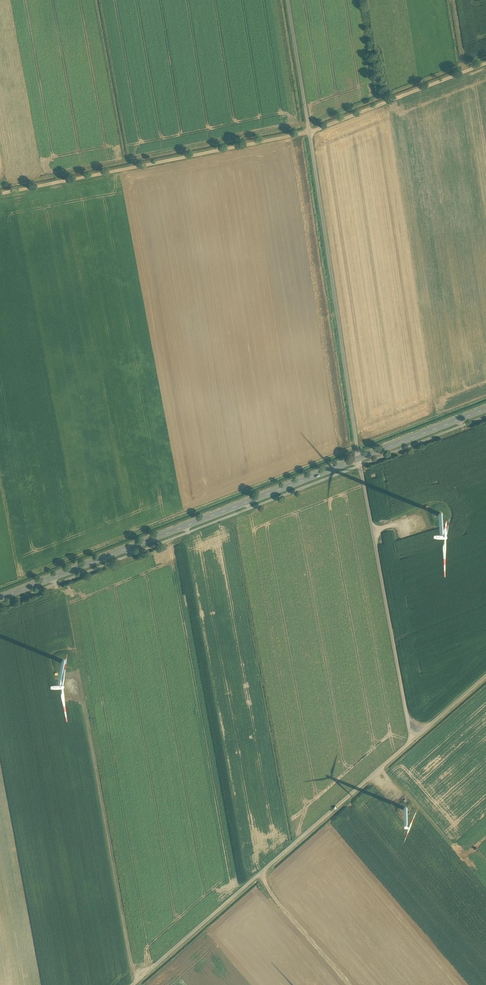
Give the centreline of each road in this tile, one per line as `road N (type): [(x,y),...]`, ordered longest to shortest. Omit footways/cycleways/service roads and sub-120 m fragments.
road 1 (track): [(288,0),(412,740)]
road 2 (secondary): [(485,409),(0,597)]
road 3 (track): [(485,63),(310,132),(0,194)]
road 4 (track): [(412,740),(132,984)]
road 5 (track): [(262,873),(352,984)]

